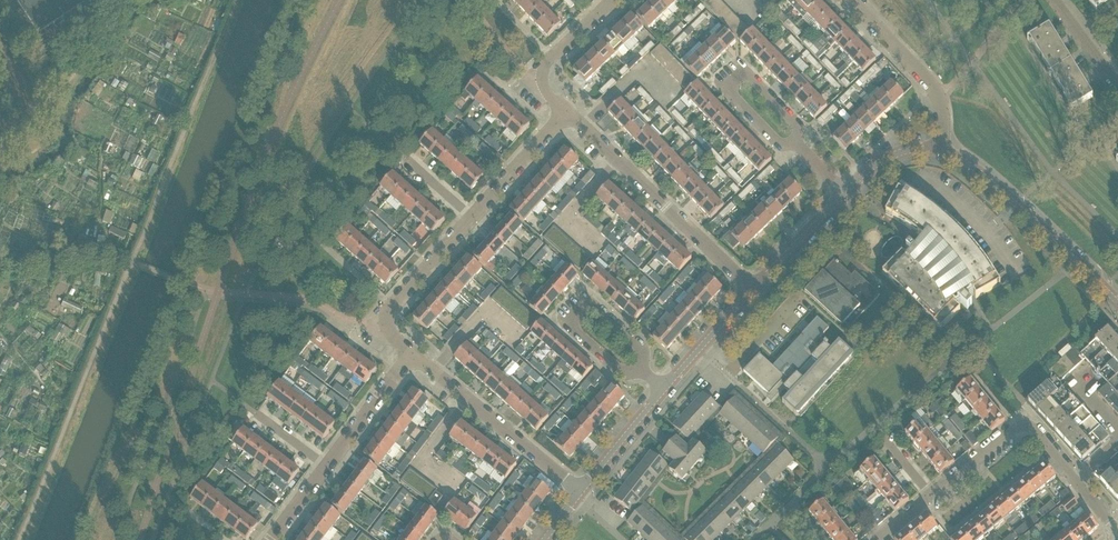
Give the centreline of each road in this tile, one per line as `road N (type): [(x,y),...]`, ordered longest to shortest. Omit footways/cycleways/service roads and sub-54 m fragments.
road 1 (residential): [(411,358),(388,334),(386,317),(565,114)]
road 2 (residential): [(751,289),(565,114)]
road 3 (tertiary): [(939,150),(987,179),(1117,305)]
road 4 (residential): [(579,492),(411,358)]
road 5 (residential): [(805,148),(802,131),(747,72),(739,73),(730,91),(784,147)]
road 6 (residential): [(939,150),(940,99),(849,0)]
road 7 (residential): [(641,370),(639,350),(593,307),(576,311),(573,330),(621,372)]
road 8 (residential): [(565,114),(543,72),(613,0)]
road 9 (residential): [(1117,533),(1023,425)]
road 10 (tertiary): [(751,289),(845,191)]
road 11 (tertiary): [(579,492),(664,389)]
road 12 (tertiary): [(664,389),(751,289)]
road 13 (residential): [(337,455),(411,358)]

